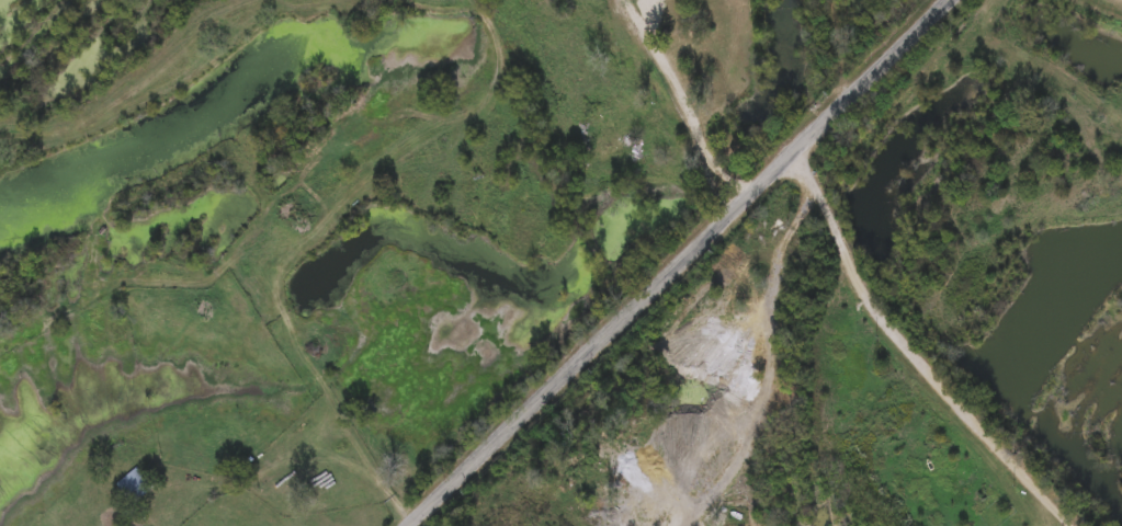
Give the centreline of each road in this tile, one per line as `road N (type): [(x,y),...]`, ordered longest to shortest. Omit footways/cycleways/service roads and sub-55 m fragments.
road 1 (residential): [(950,0),(804,151),(413,525)]
road 2 (residential): [(804,151),(837,213),(853,267),(985,433),(1079,525)]
road 3 (residential): [(724,220),(777,320),(786,364),(775,434),(708,525)]
road 4 (residential): [(632,30),(735,210)]

